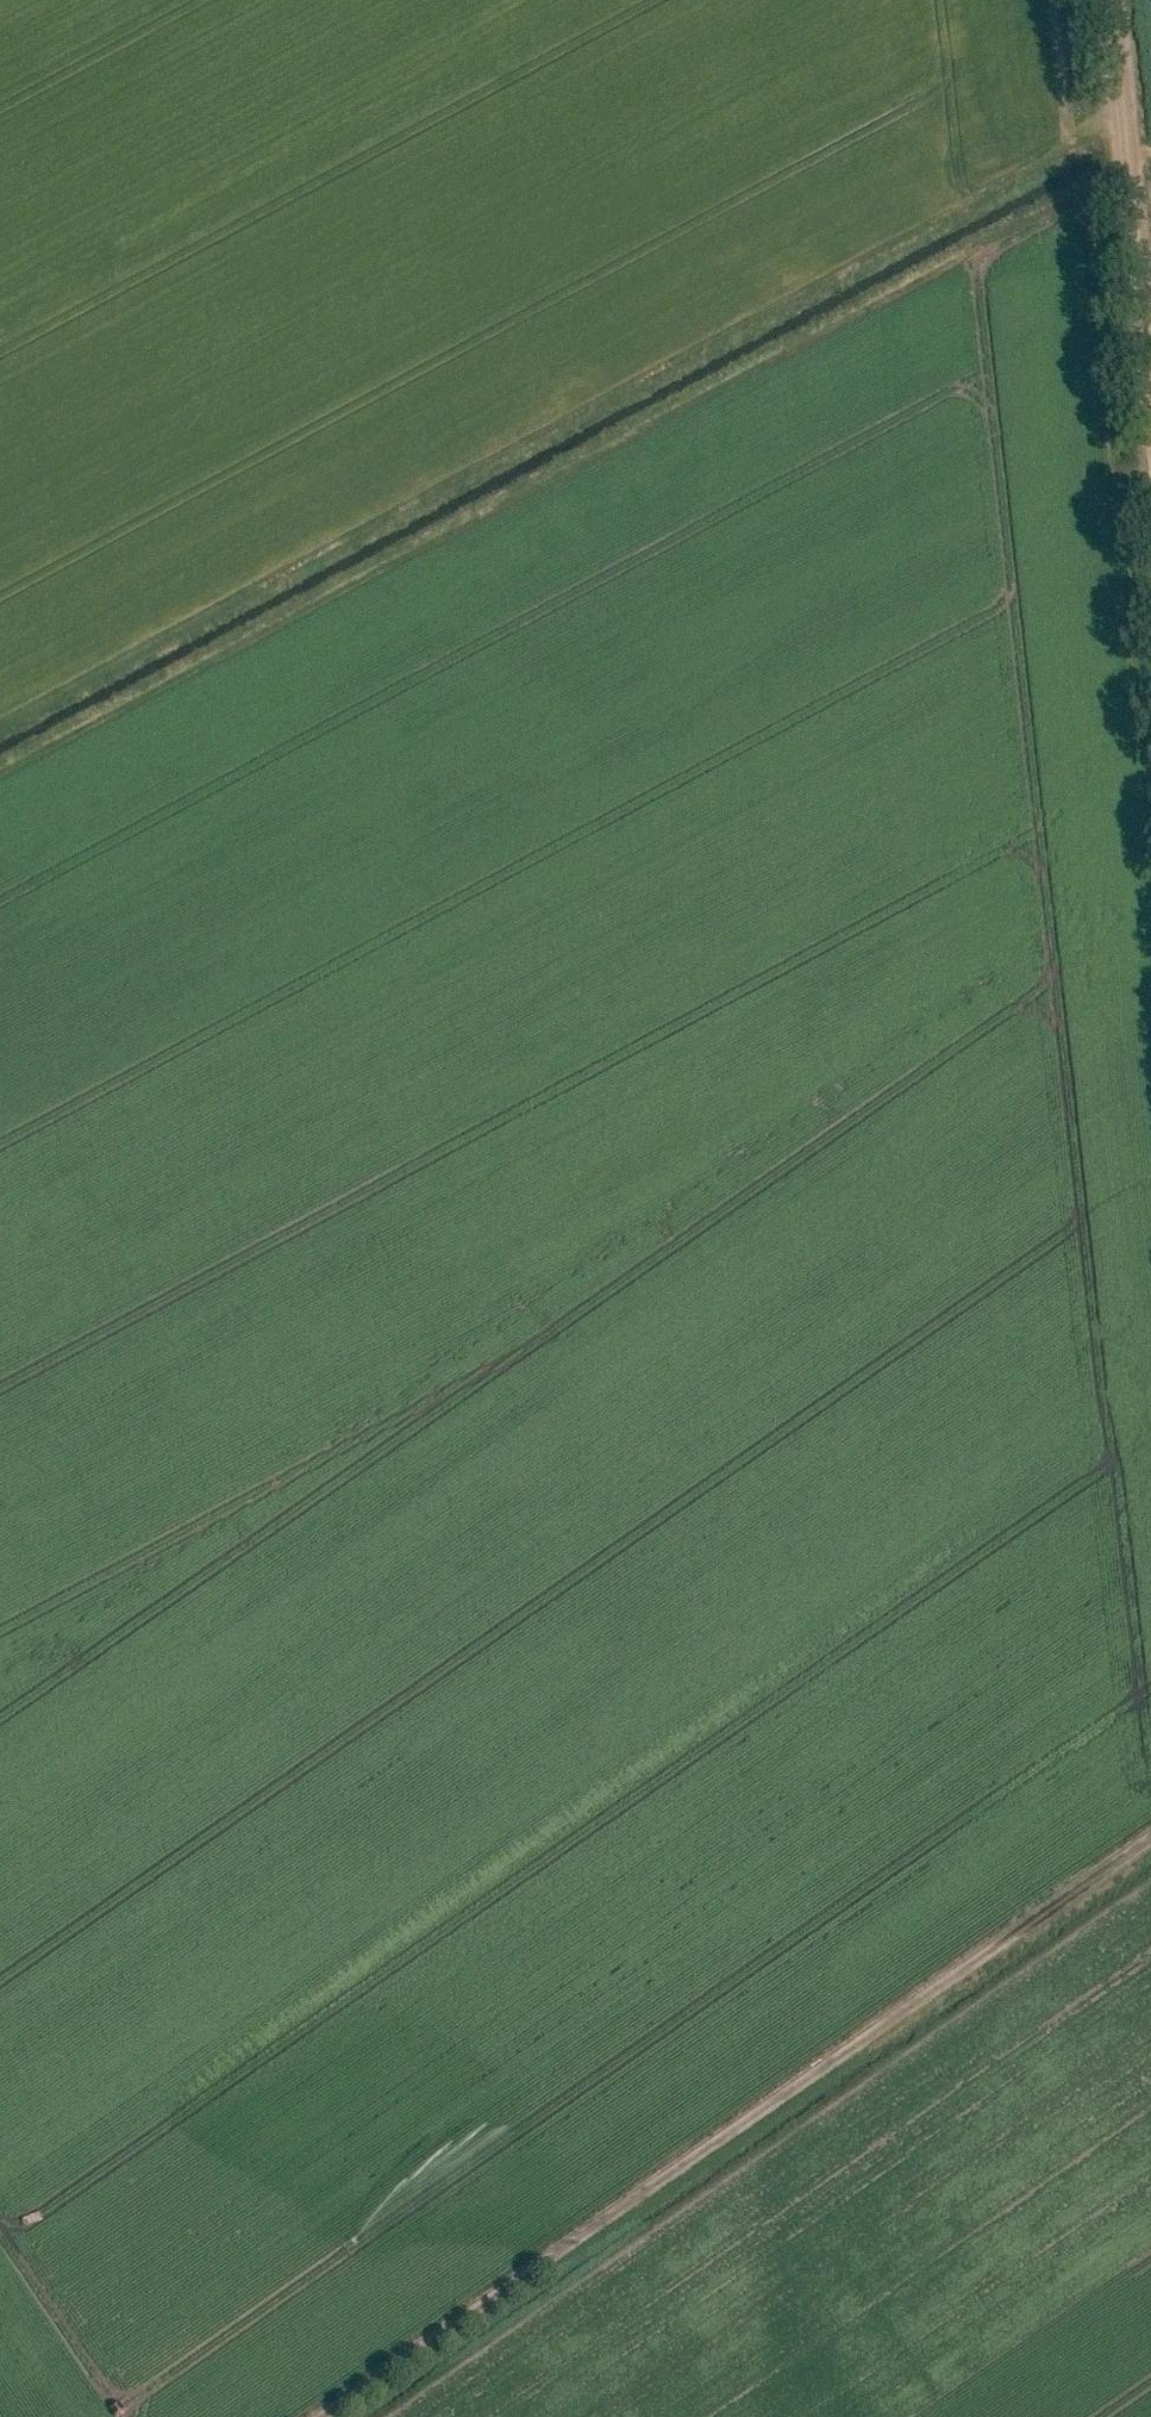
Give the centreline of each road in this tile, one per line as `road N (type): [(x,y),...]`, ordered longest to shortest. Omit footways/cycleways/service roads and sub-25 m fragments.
road 1 (track): [(1150,1842),(328,2416)]
road 2 (unclassified): [(1150,398),(1107,0)]

